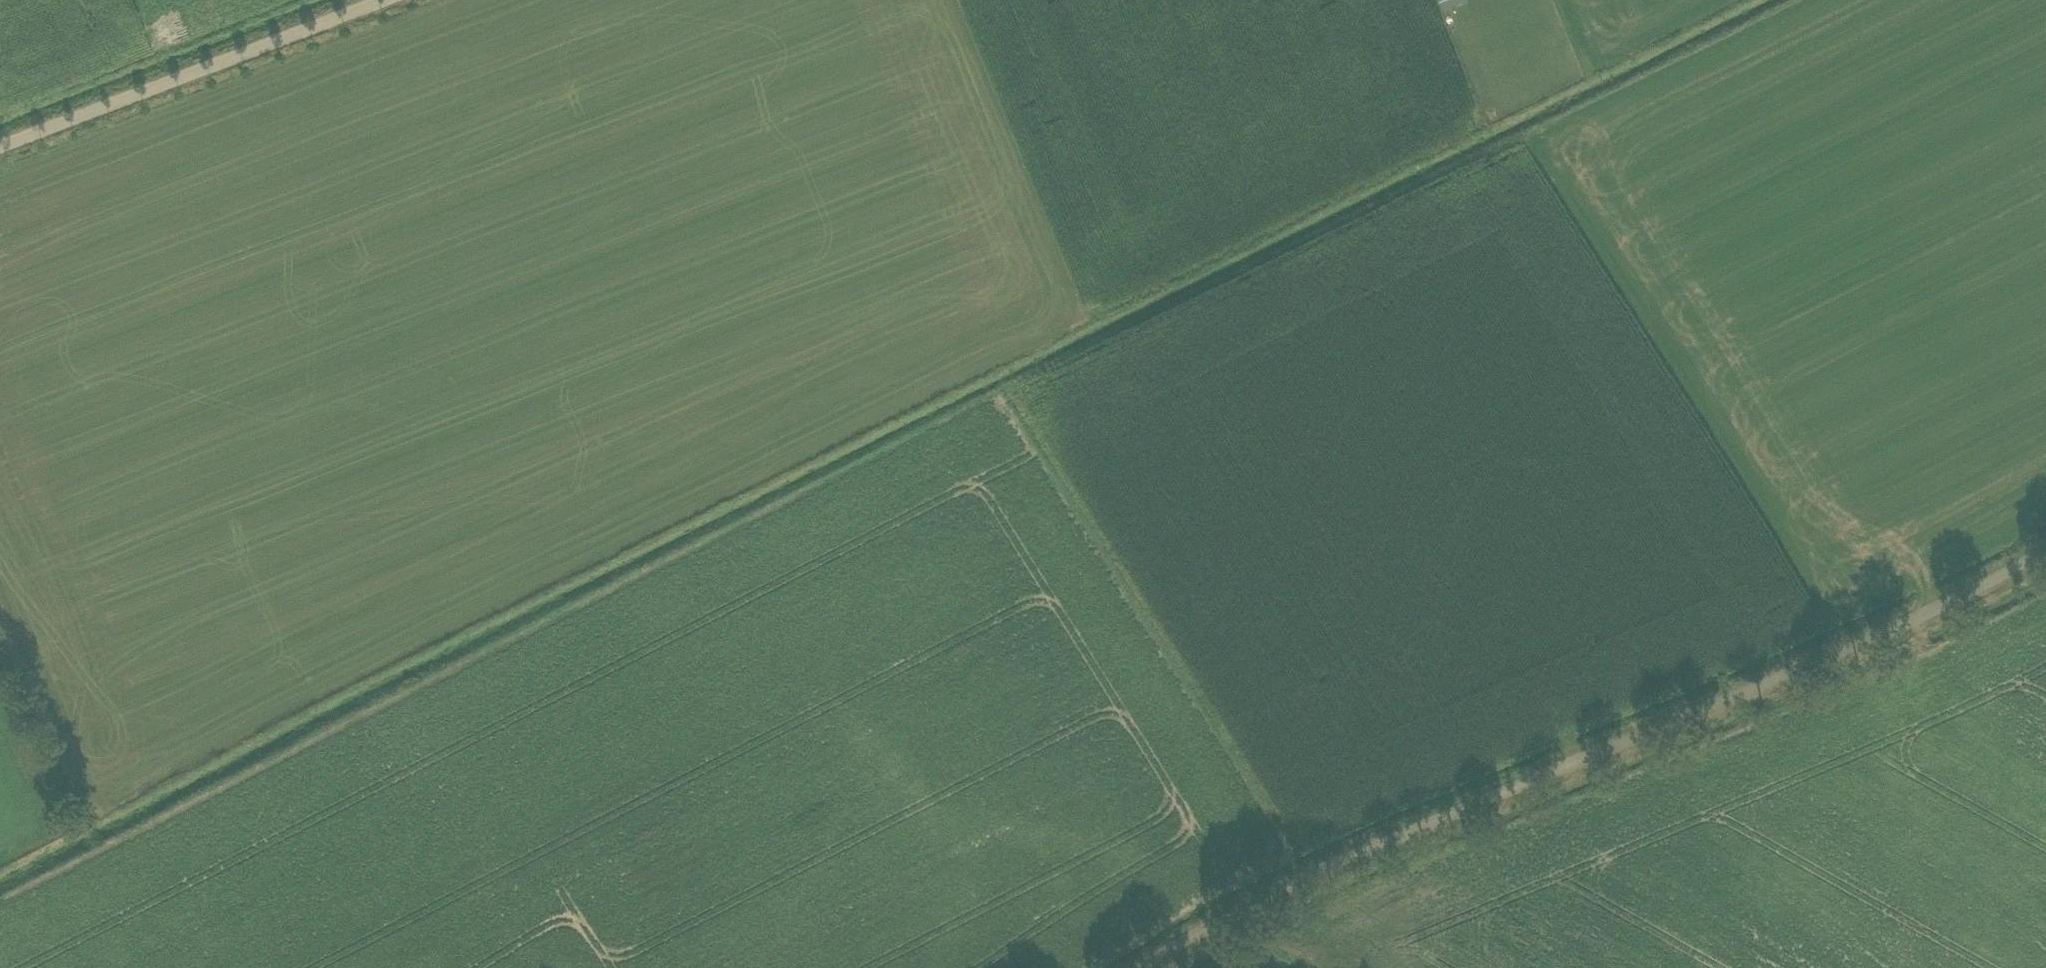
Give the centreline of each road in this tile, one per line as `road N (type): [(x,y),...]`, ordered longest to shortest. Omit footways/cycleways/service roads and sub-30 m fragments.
road 1 (unclassified): [(1139,967),(1301,878),(1885,631),(2045,547)]
road 2 (track): [(0,151),(391,0)]

